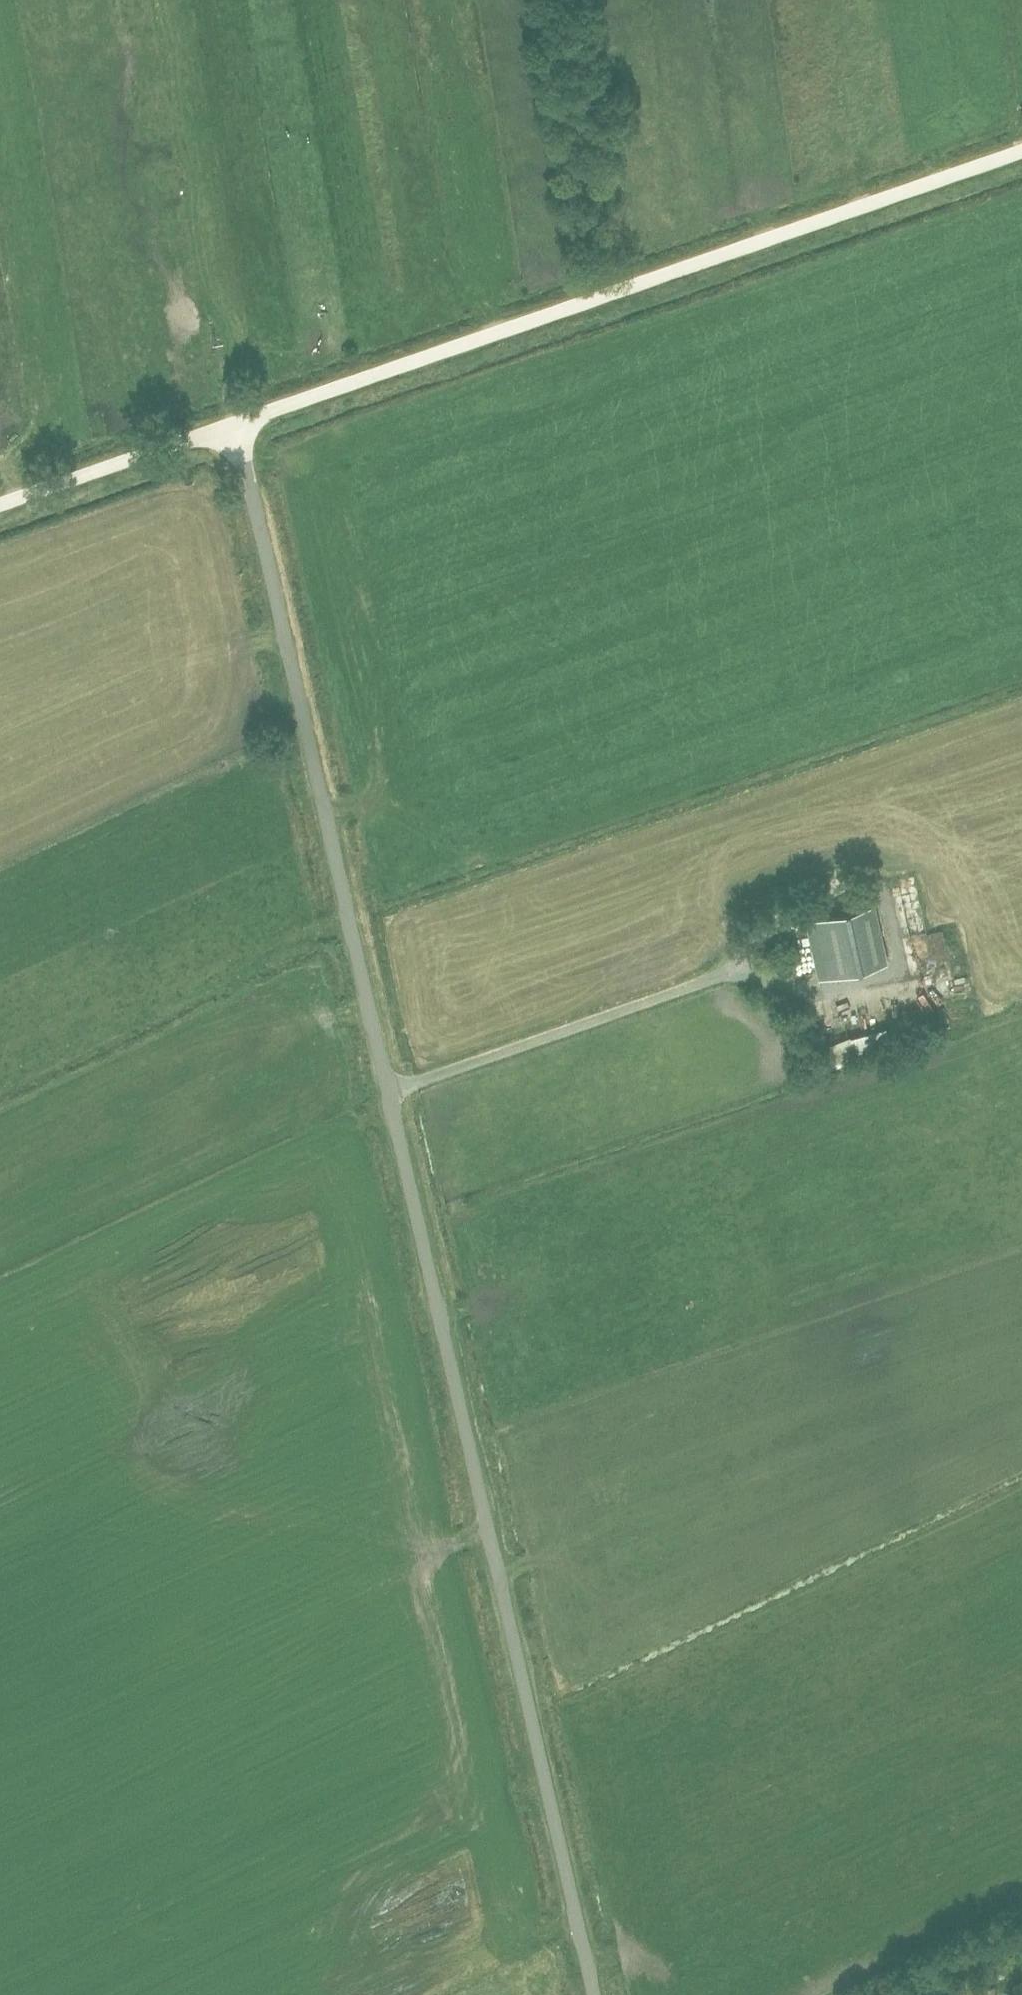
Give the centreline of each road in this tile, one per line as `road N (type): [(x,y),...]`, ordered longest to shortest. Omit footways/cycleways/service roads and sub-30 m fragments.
road 1 (unclassified): [(595,1994),(235,424)]
road 2 (unclassified): [(235,424),(1021,151)]
road 3 (unclassified): [(0,504),(235,424)]

